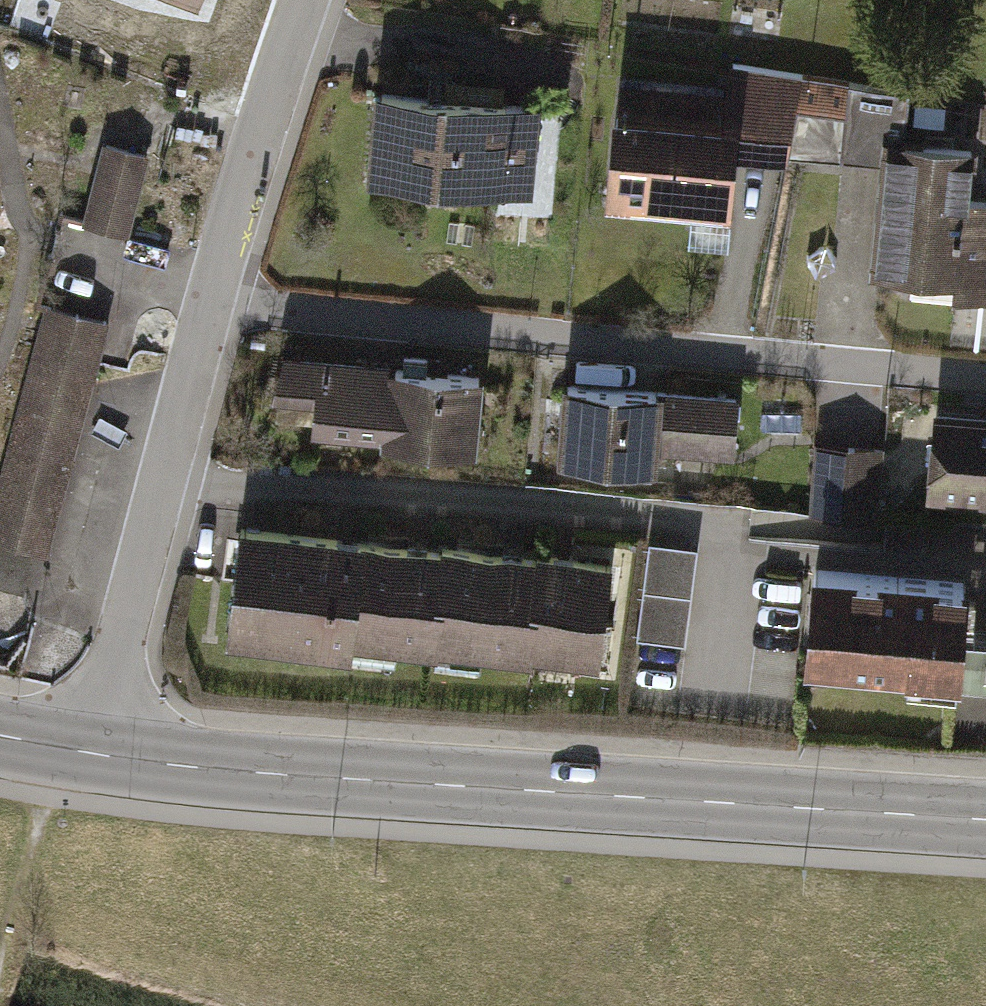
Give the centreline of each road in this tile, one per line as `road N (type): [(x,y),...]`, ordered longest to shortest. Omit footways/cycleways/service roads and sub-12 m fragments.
road 1 (primary): [(985,824),(275,776),(63,750)]
road 2 (residential): [(215,304),(985,380)]
road 3 (residential): [(63,750),(114,666),(215,304)]
road 4 (residential): [(215,304),(318,0)]
road 5 (track): [(0,949),(63,750)]

